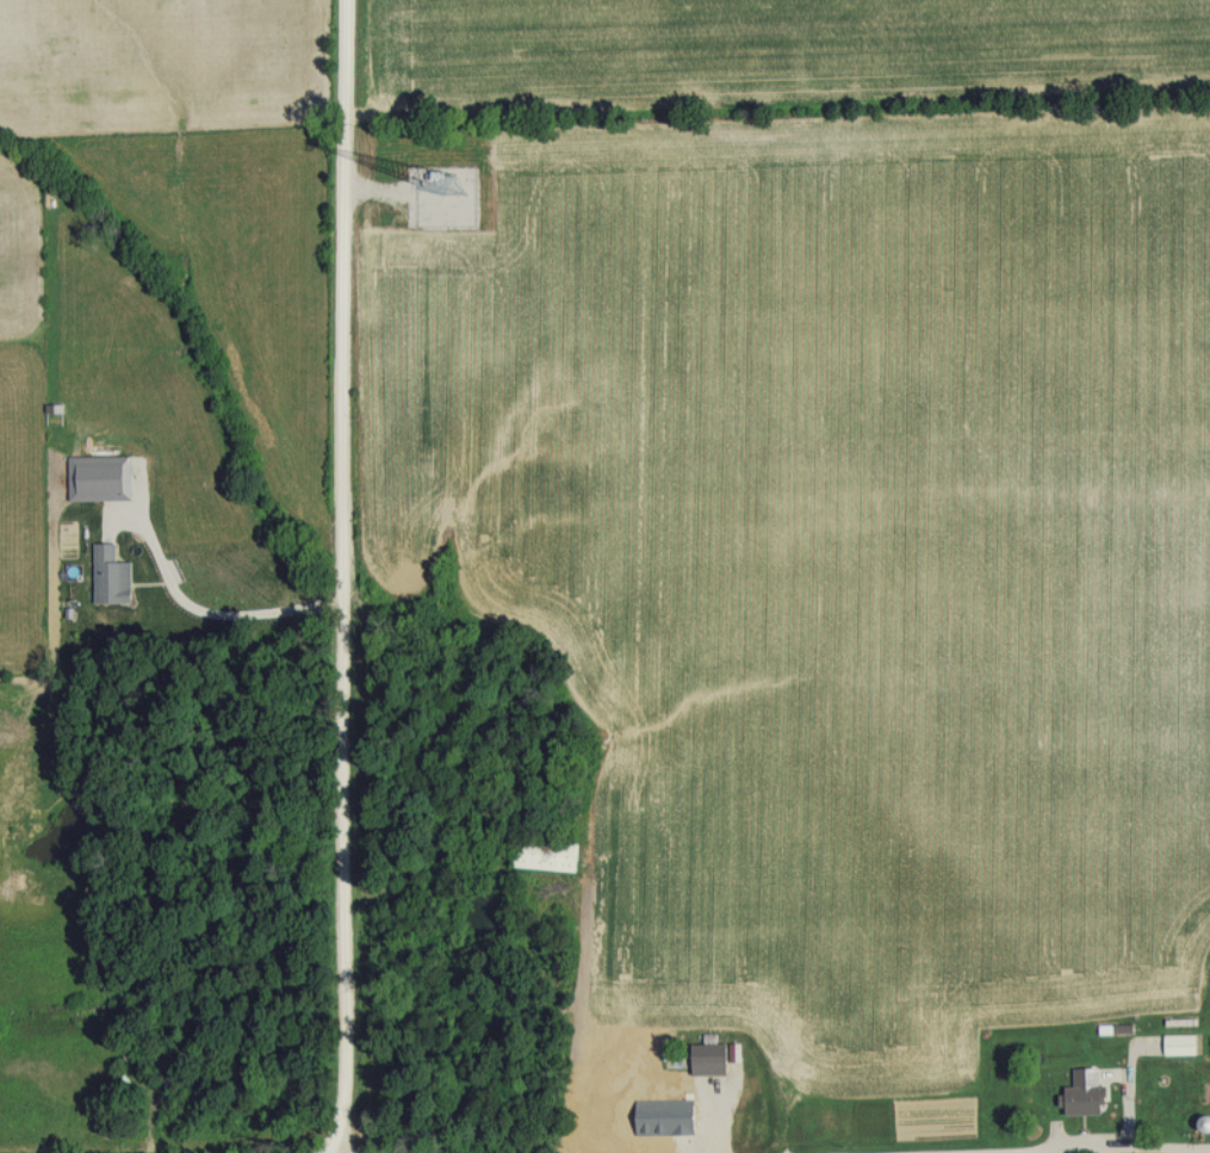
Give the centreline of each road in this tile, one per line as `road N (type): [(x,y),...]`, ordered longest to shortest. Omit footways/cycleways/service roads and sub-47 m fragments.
road 1 (residential): [(345,1152),(336,433),(344,0)]

